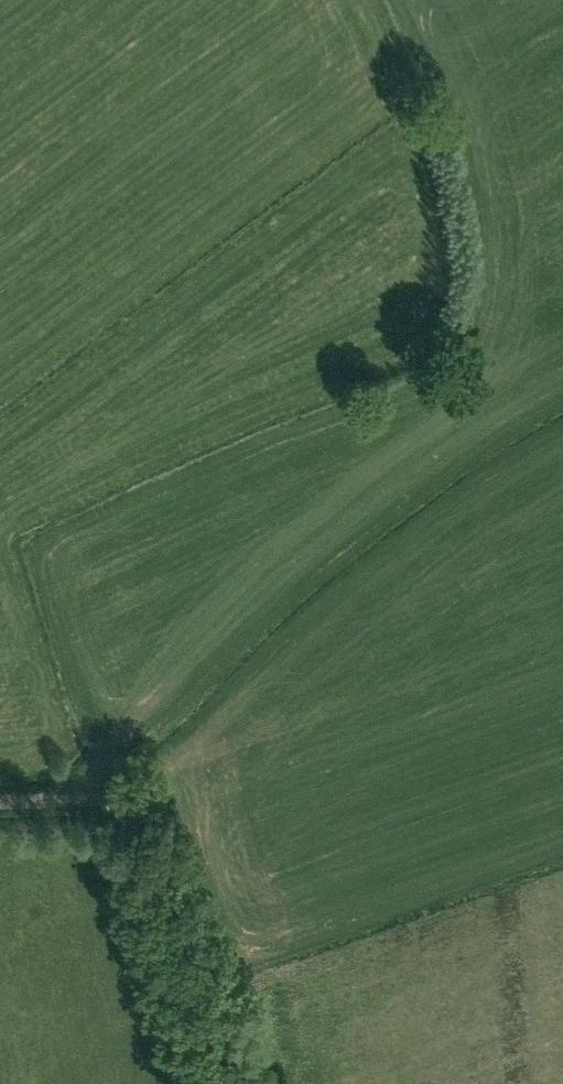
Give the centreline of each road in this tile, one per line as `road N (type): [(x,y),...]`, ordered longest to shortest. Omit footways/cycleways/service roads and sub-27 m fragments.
road 1 (unclassified): [(217,1083),(135,840),(119,814),(81,799),(0,799)]

